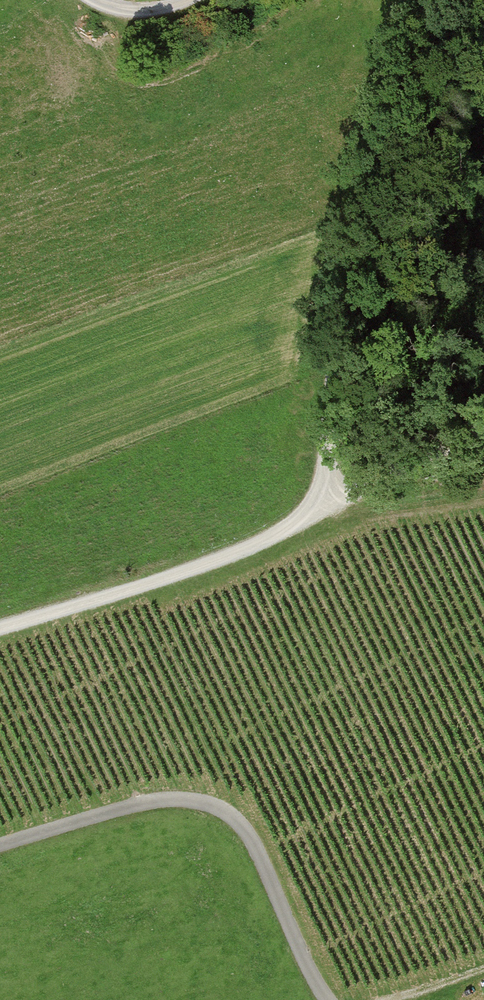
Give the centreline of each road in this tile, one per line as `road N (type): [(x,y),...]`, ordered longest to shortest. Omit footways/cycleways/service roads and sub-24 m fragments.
road 1 (track): [(0,628),(243,553),(325,500),(483,426)]
road 2 (track): [(431,0),(346,304),(325,500)]
road 3 (track): [(0,850),(126,812),(209,808),(242,830),(254,850),(325,999)]

